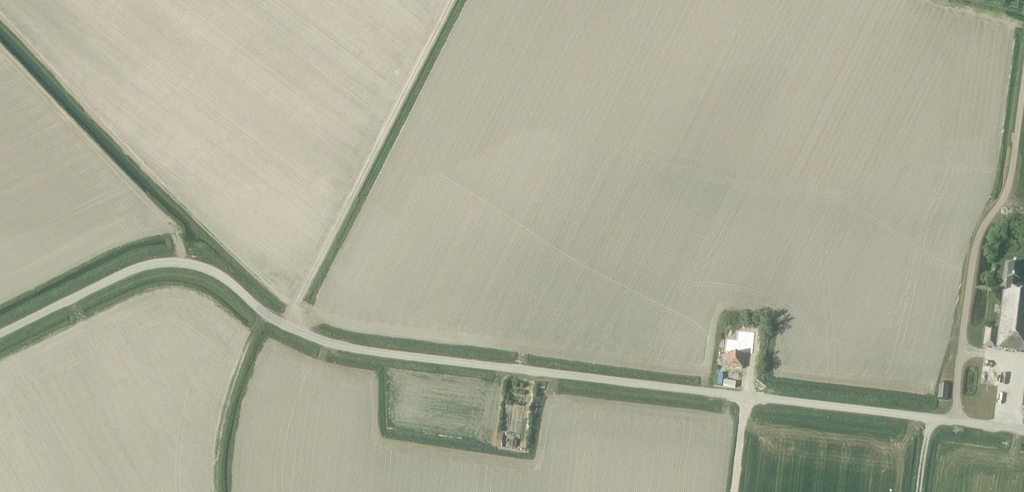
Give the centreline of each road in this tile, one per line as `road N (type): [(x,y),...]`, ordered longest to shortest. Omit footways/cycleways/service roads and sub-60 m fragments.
road 1 (unclassified): [(1023,428),(370,351),(265,313)]
road 2 (unclassified): [(0,334),(159,263),(210,270),(265,313)]

